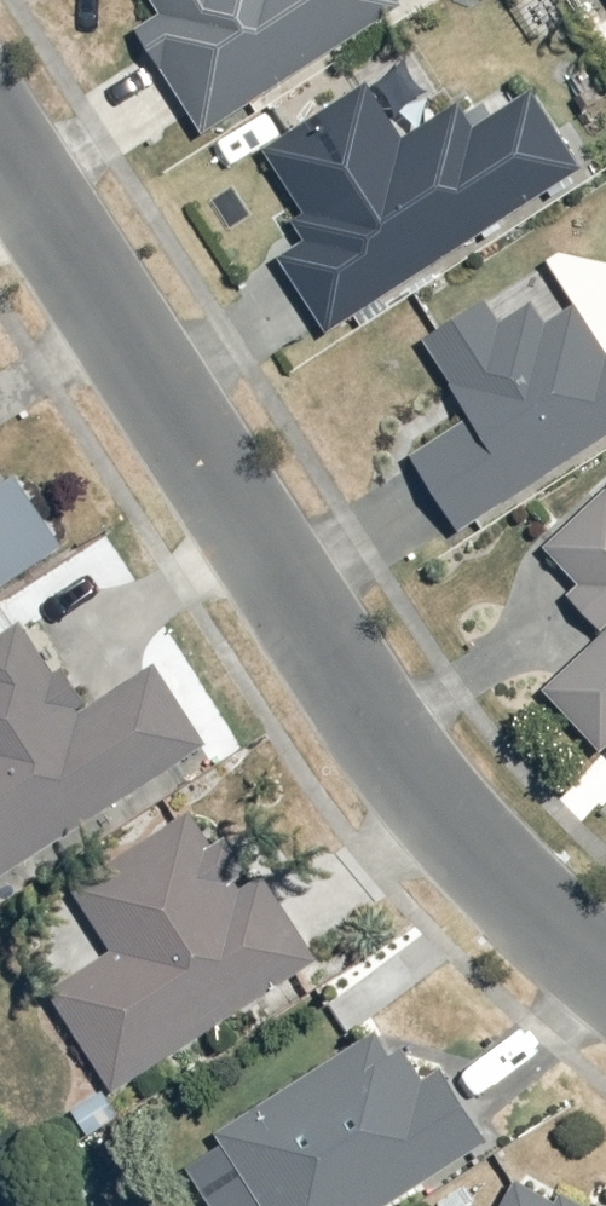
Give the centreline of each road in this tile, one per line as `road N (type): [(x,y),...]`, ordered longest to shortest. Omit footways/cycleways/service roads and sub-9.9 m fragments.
road 1 (residential): [(0,143),(394,750),(500,877),(605,975)]

